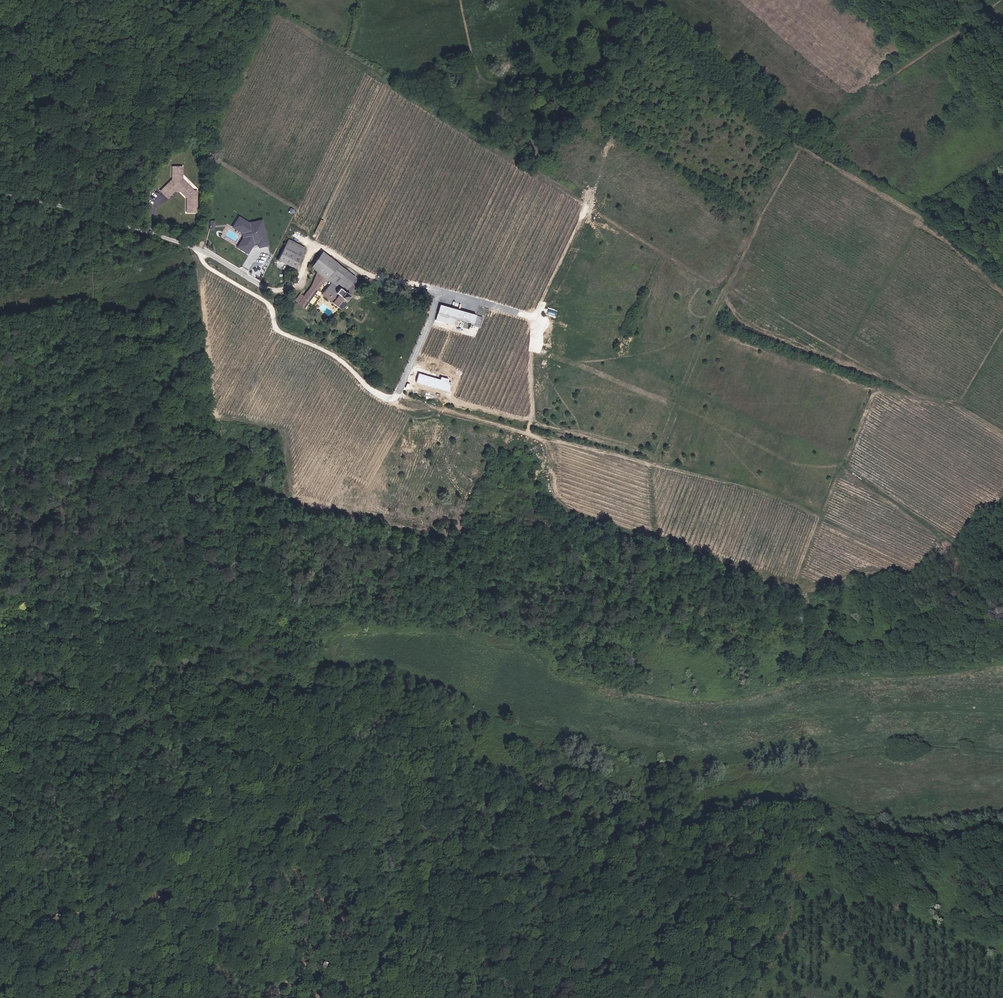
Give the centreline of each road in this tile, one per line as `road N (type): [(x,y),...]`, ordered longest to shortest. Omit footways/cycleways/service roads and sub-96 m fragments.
road 1 (track): [(0,683),(18,693),(49,662),(144,691),(217,691),(252,711),(304,701),(447,725),(669,997)]
road 2 (track): [(261,286),(290,287),(313,243),(371,276),(534,315),(591,213),(718,284)]
road 3 (unclassified): [(0,193),(193,246),(261,286)]
road 4 (track): [(91,217),(86,193),(29,139),(18,96),(21,51),(47,0)]
road 5 (track): [(105,221),(87,322),(55,389),(13,387),(0,396)]
road 6 (track): [(313,243),(387,88)]

